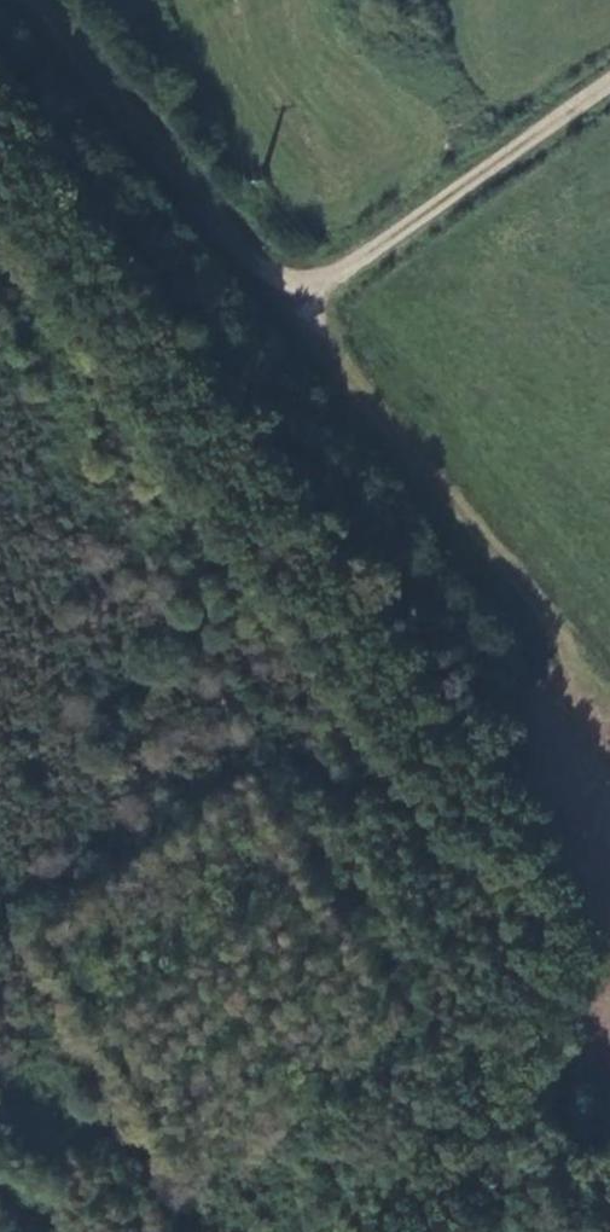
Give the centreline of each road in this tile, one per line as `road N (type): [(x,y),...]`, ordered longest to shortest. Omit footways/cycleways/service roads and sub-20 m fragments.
road 1 (track): [(128,90),(310,302),(609,97)]

